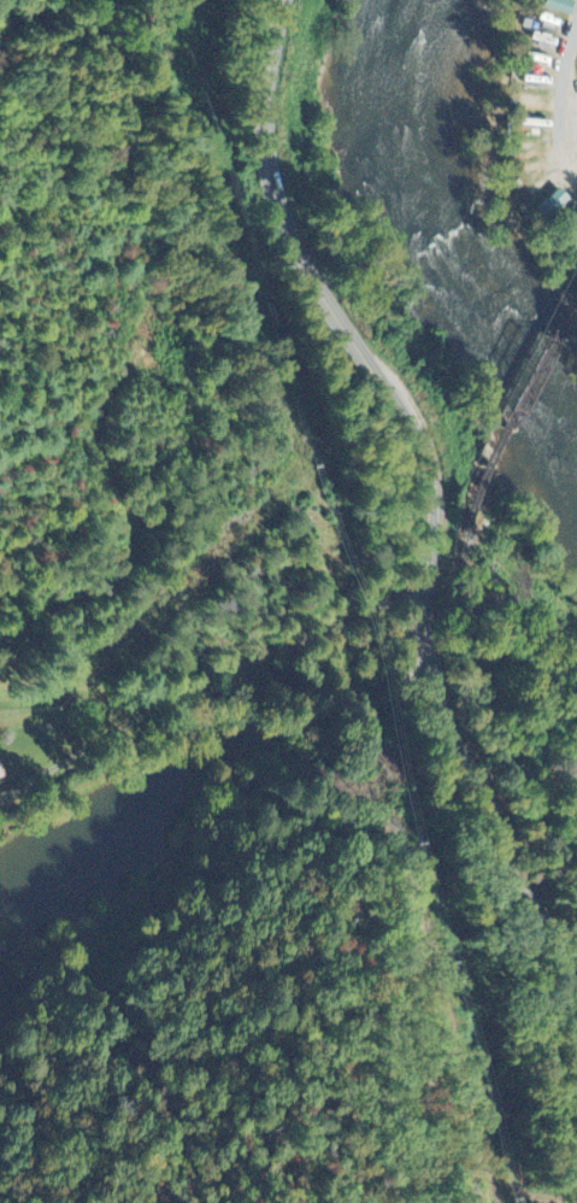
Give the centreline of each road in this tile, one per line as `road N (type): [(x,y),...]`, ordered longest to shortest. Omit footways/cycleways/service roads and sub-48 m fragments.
road 1 (primary): [(429,557),(431,474),(417,418),(387,368),(323,298),(288,231),(269,168),(264,106),(281,0)]
road 2 (primary): [(576,988),(543,897),(477,788),(440,708),(426,632),(429,557)]

